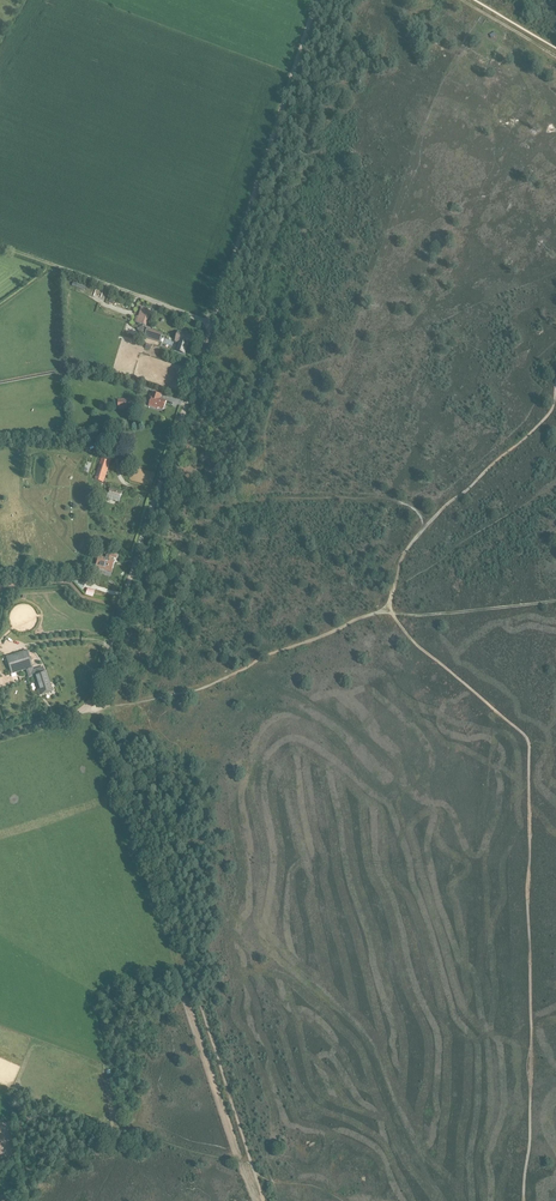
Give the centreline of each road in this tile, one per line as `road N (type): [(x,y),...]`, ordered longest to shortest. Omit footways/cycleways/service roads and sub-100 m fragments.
road 1 (track): [(526,1200),(529,739),(389,612)]
road 2 (track): [(90,708),(213,324)]
road 3 (track): [(213,324),(317,0)]
road 4 (track): [(391,595),(413,541),(549,414),(555,381)]
road 5 (track): [(0,1088),(110,1131),(251,1163)]
road 6 (track): [(0,245),(213,324)]
road 7 (track): [(391,595),(555,489)]

